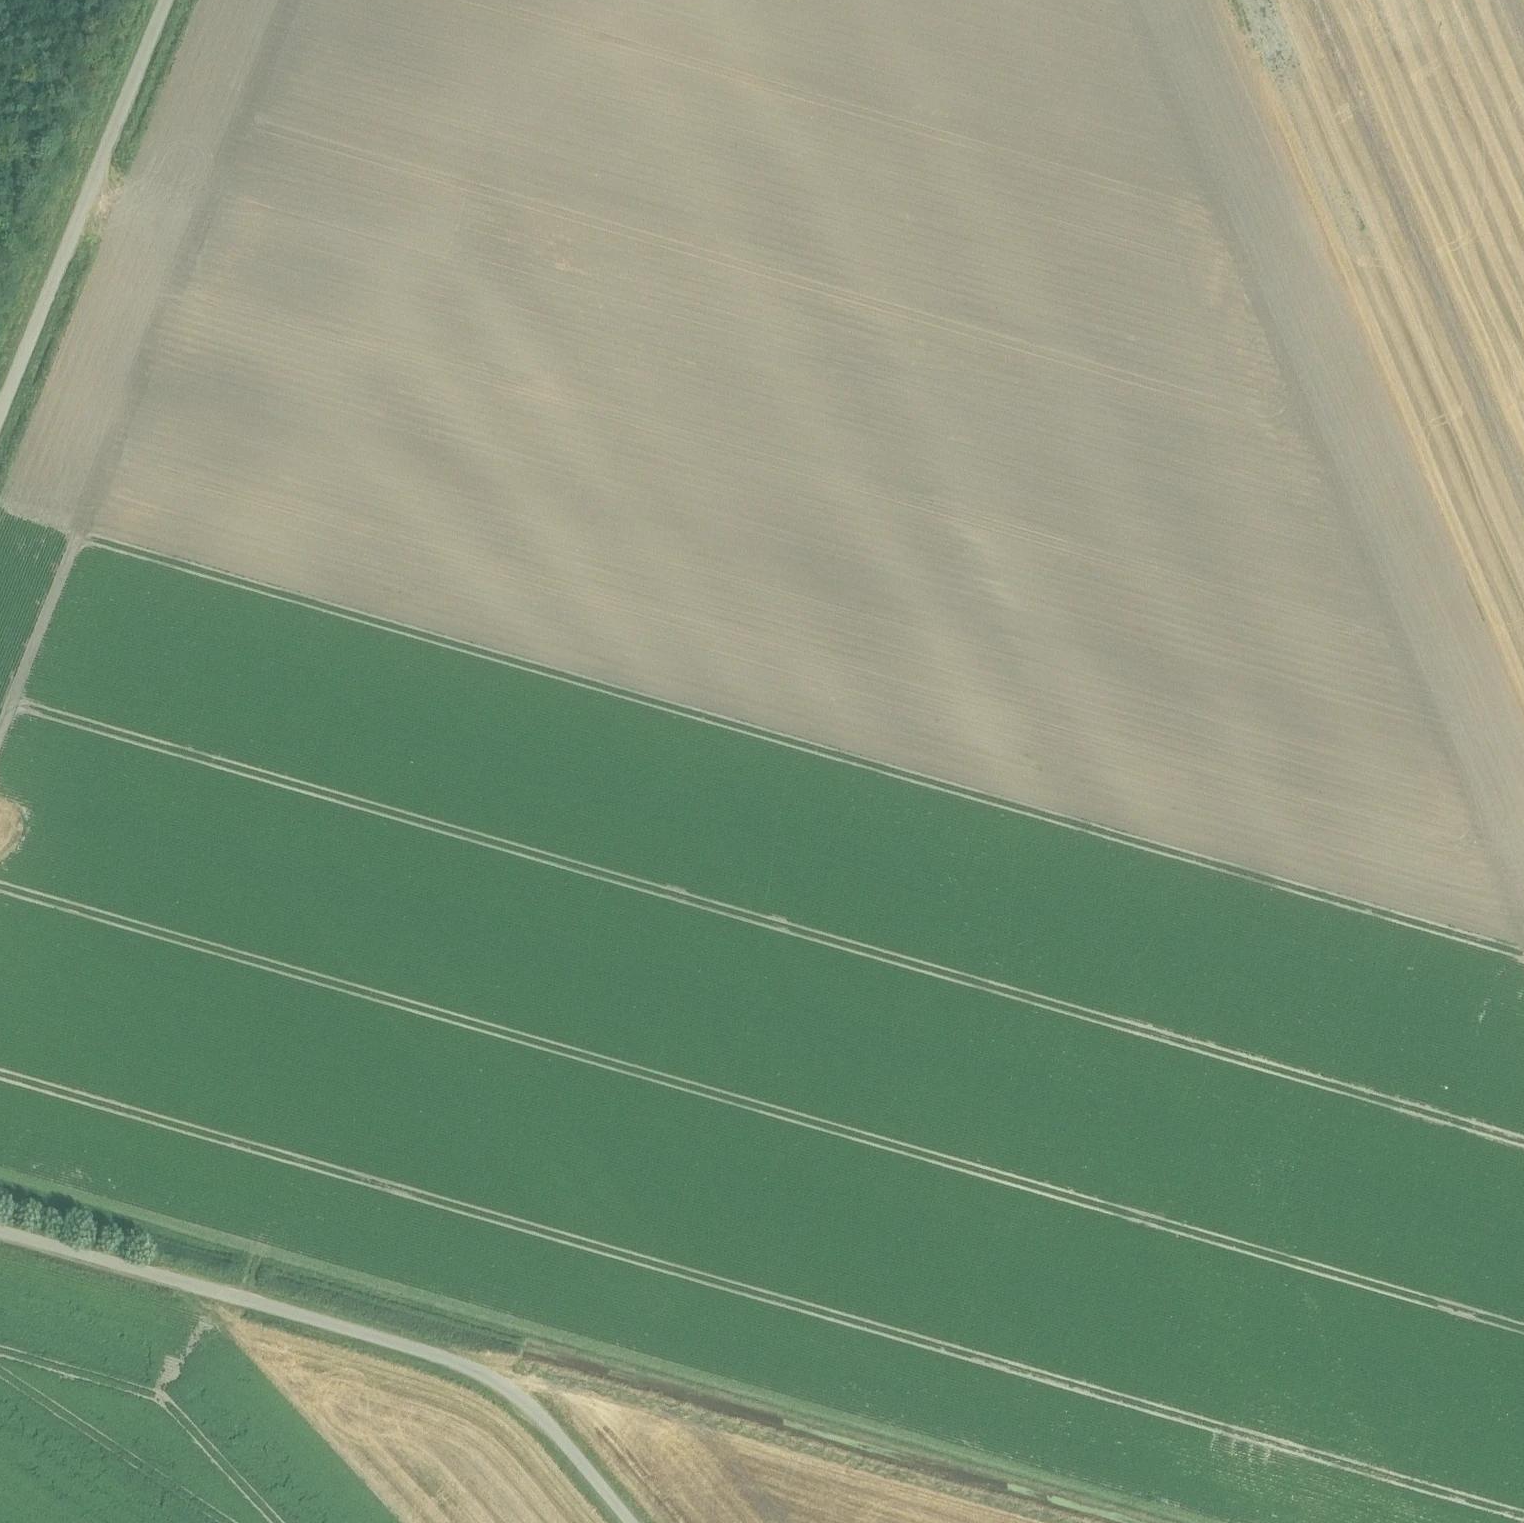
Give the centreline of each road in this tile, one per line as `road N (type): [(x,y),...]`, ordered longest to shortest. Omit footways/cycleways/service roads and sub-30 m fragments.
road 1 (unclassified): [(0,1230),(488,1376),(560,1440),(630,1522)]
road 2 (unclassified): [(165,0),(0,408)]

